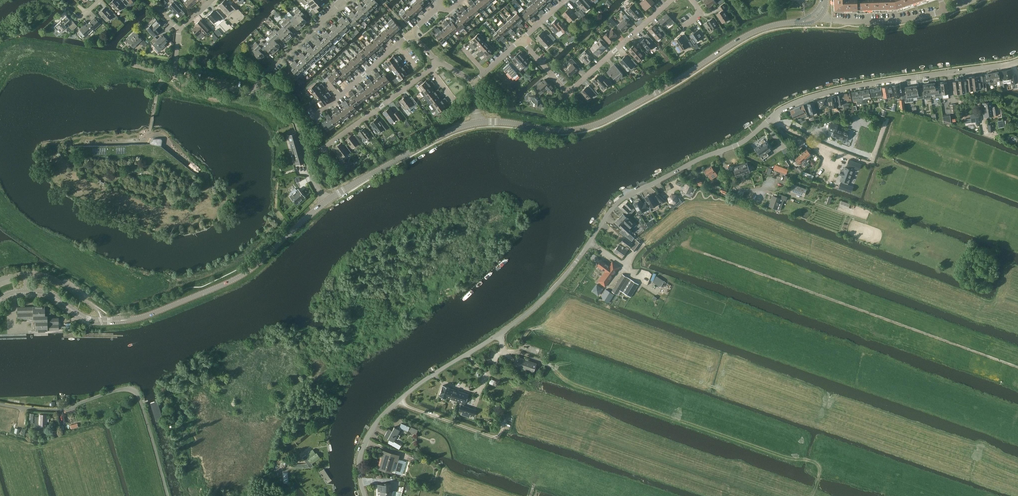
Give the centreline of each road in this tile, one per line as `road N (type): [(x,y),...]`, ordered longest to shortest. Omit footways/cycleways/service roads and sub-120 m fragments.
road 1 (unclassified): [(365,495),(362,449),(388,410),(541,301),(624,197),(743,142),(808,96),(1017,61)]
road 2 (tertiary): [(325,202),(244,274),(142,317),(89,321),(42,293),(0,299)]
road 3 (tertiary): [(478,123),(589,127),(749,34),(815,17)]
road 4 (unclassified): [(167,495),(134,391),(59,409),(0,404)]
road 5 (tertiary): [(478,123),(325,202)]
road 6 (residential): [(568,93),(672,0)]
road 7 (residential): [(324,148),(431,69)]
road 8 (unclassified): [(815,17),(885,22),(945,11)]
road 9 (unclassified): [(320,193),(294,116),(255,93)]
road 10 (residential): [(255,93),(260,79),(340,6)]

